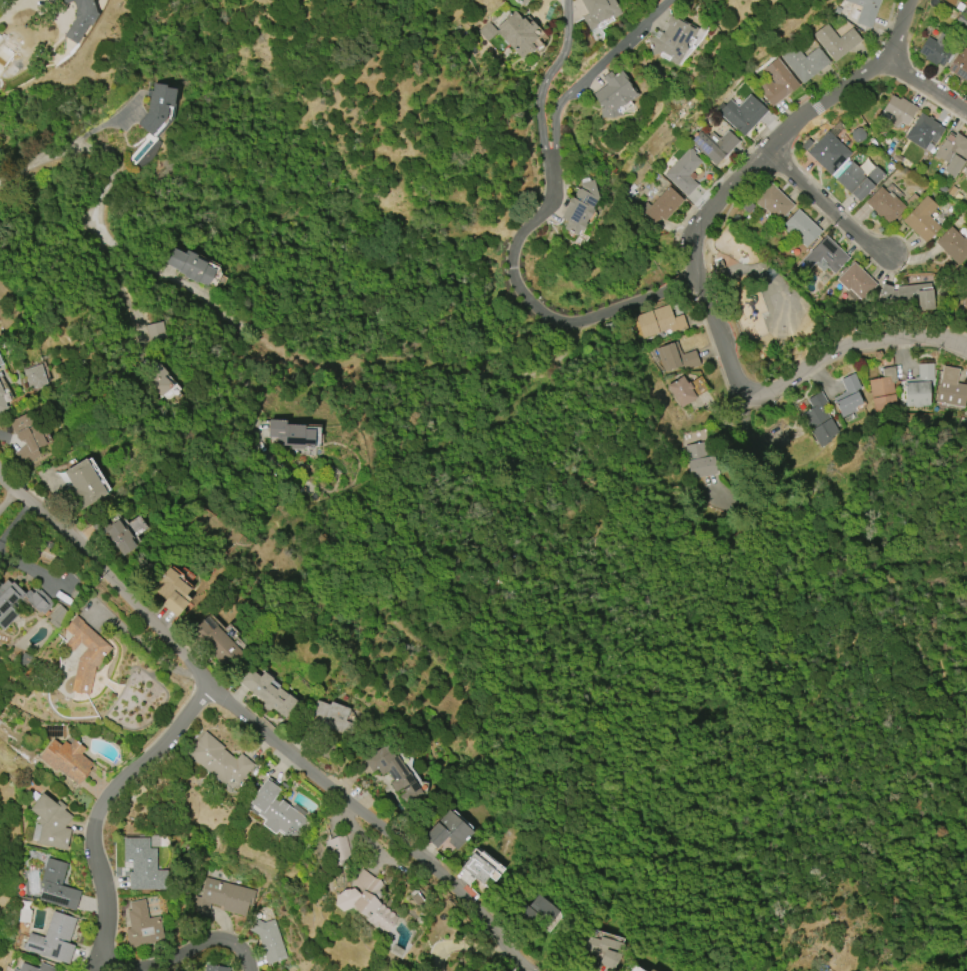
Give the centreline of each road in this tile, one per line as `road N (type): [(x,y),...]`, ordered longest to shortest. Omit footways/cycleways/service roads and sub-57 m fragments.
road 1 (residential): [(538,970),(459,890),(209,684),(79,540),(0,470)]
road 2 (residential): [(568,0),(564,51),(541,93),(552,178),(560,100),(666,0)]
road 3 (residential): [(0,211),(55,156),(106,147),(116,168),(97,226),(242,324)]
road 4 (residential): [(696,277),(690,241),(702,222),(801,115),(888,58),(907,0)]
road 5 (residential): [(966,350),(938,337),(837,347),(788,382),(749,392),(737,381),(696,277)]
road 6 (residential): [(90,970),(106,916),(92,841),(101,804),(166,742),(209,684)]
road 7 (residential): [(696,277),(578,323),(544,316),(522,293),(511,260),(528,223),(553,196),(552,178)]
road 8 (residential): [(248,970),(239,949),(214,939),(96,961)]
road 9 (residential): [(768,149),(873,248),(890,253)]

